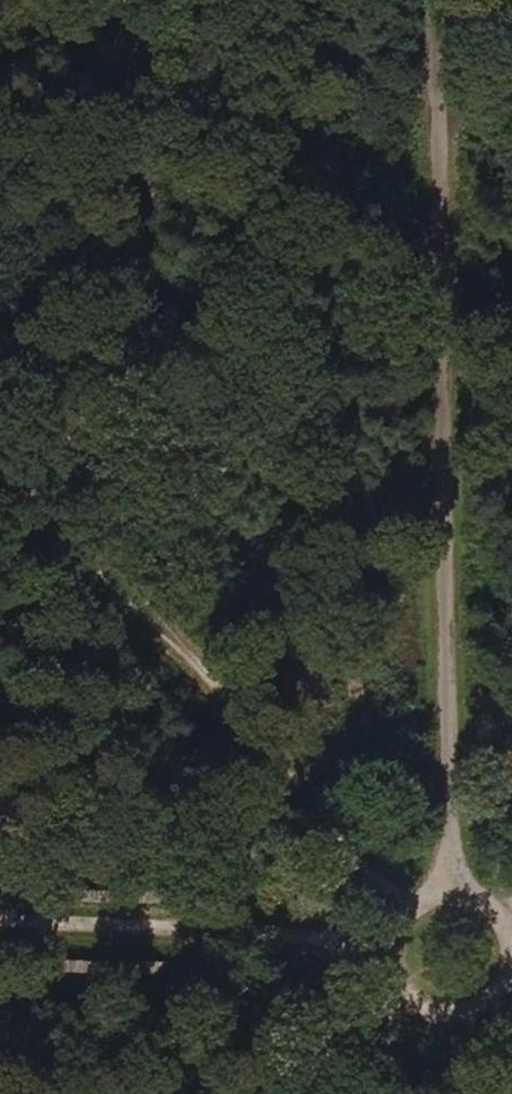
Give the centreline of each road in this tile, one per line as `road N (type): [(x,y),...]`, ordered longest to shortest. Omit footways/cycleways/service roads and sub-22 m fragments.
road 1 (unclassified): [(433,0),(447,902)]
road 2 (track): [(0,465),(429,907)]
road 3 (track): [(0,923),(402,943)]
road 4 (unclassified): [(447,902),(416,916),(402,943),(418,991),(463,1003),(491,987),(503,963)]
road 5 (track): [(282,1093),(416,988)]

